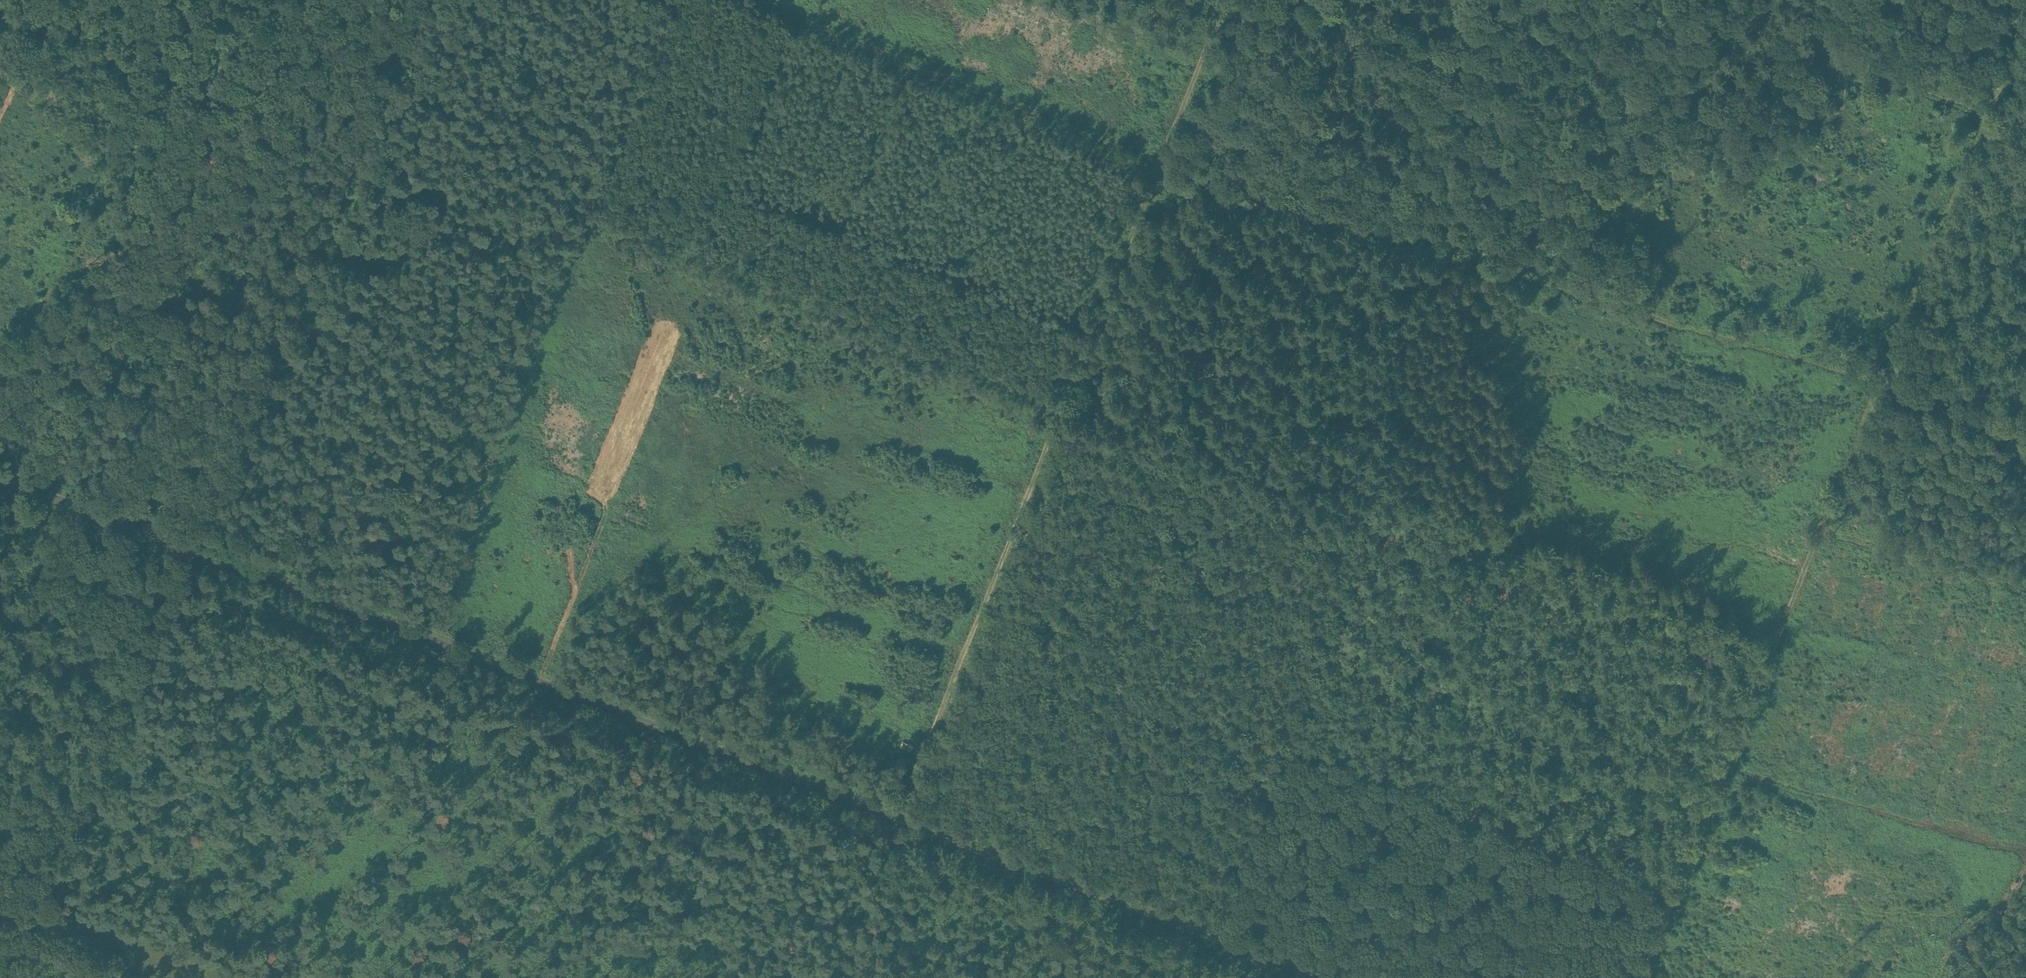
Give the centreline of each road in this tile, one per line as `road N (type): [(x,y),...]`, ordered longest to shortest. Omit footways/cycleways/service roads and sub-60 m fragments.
road 1 (track): [(1629,977),(2025,0)]
road 2 (track): [(1155,154),(2025,417)]
road 3 (track): [(896,803),(185,536)]
road 4 (track): [(896,803),(1155,154)]
road 5 (track): [(1361,977),(896,803)]
road 6 (track): [(260,0),(0,345)]
road 7 (track): [(777,0),(1155,154)]
road 8 (track): [(185,536),(0,467)]
road 9 (track): [(1155,154),(1217,0)]

